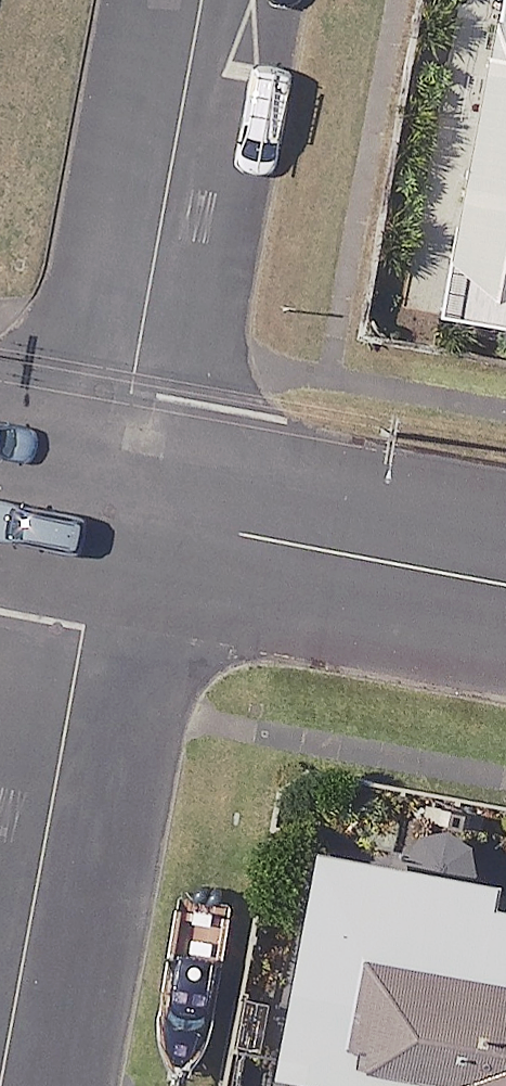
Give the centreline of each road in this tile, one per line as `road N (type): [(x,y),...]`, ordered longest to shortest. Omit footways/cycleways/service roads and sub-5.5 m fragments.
road 1 (residential): [(109,511),(6,1085)]
road 2 (residential): [(209,0),(109,511)]
road 3 (residential): [(109,511),(505,585)]

